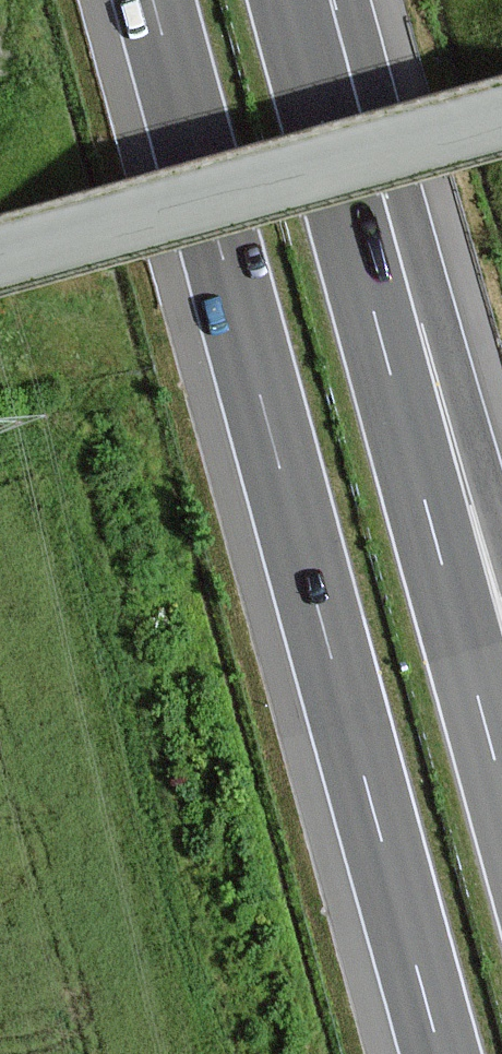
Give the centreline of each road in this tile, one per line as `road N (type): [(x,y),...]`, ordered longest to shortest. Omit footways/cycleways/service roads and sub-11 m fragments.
road 1 (motorway): [(154,0),(443,1053)]
road 2 (unclassified): [(0,252),(501,113)]
road 3 (motorway): [(501,774),(374,302)]
road 4 (motorway): [(501,622),(374,302)]
road 5 (motorway): [(374,302),(290,0)]

